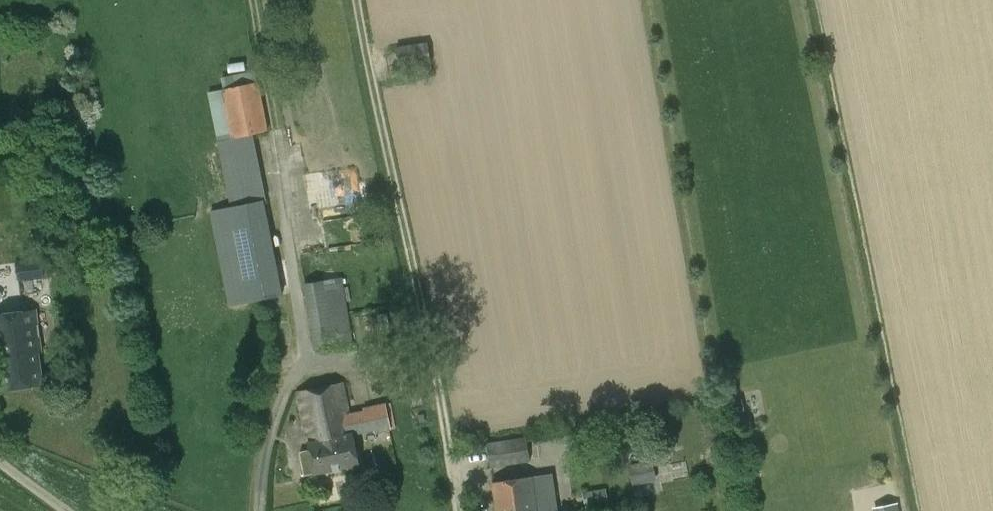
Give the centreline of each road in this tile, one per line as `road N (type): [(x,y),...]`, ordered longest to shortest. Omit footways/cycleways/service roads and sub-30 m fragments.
road 1 (track): [(258,0),(281,132),(272,152)]

